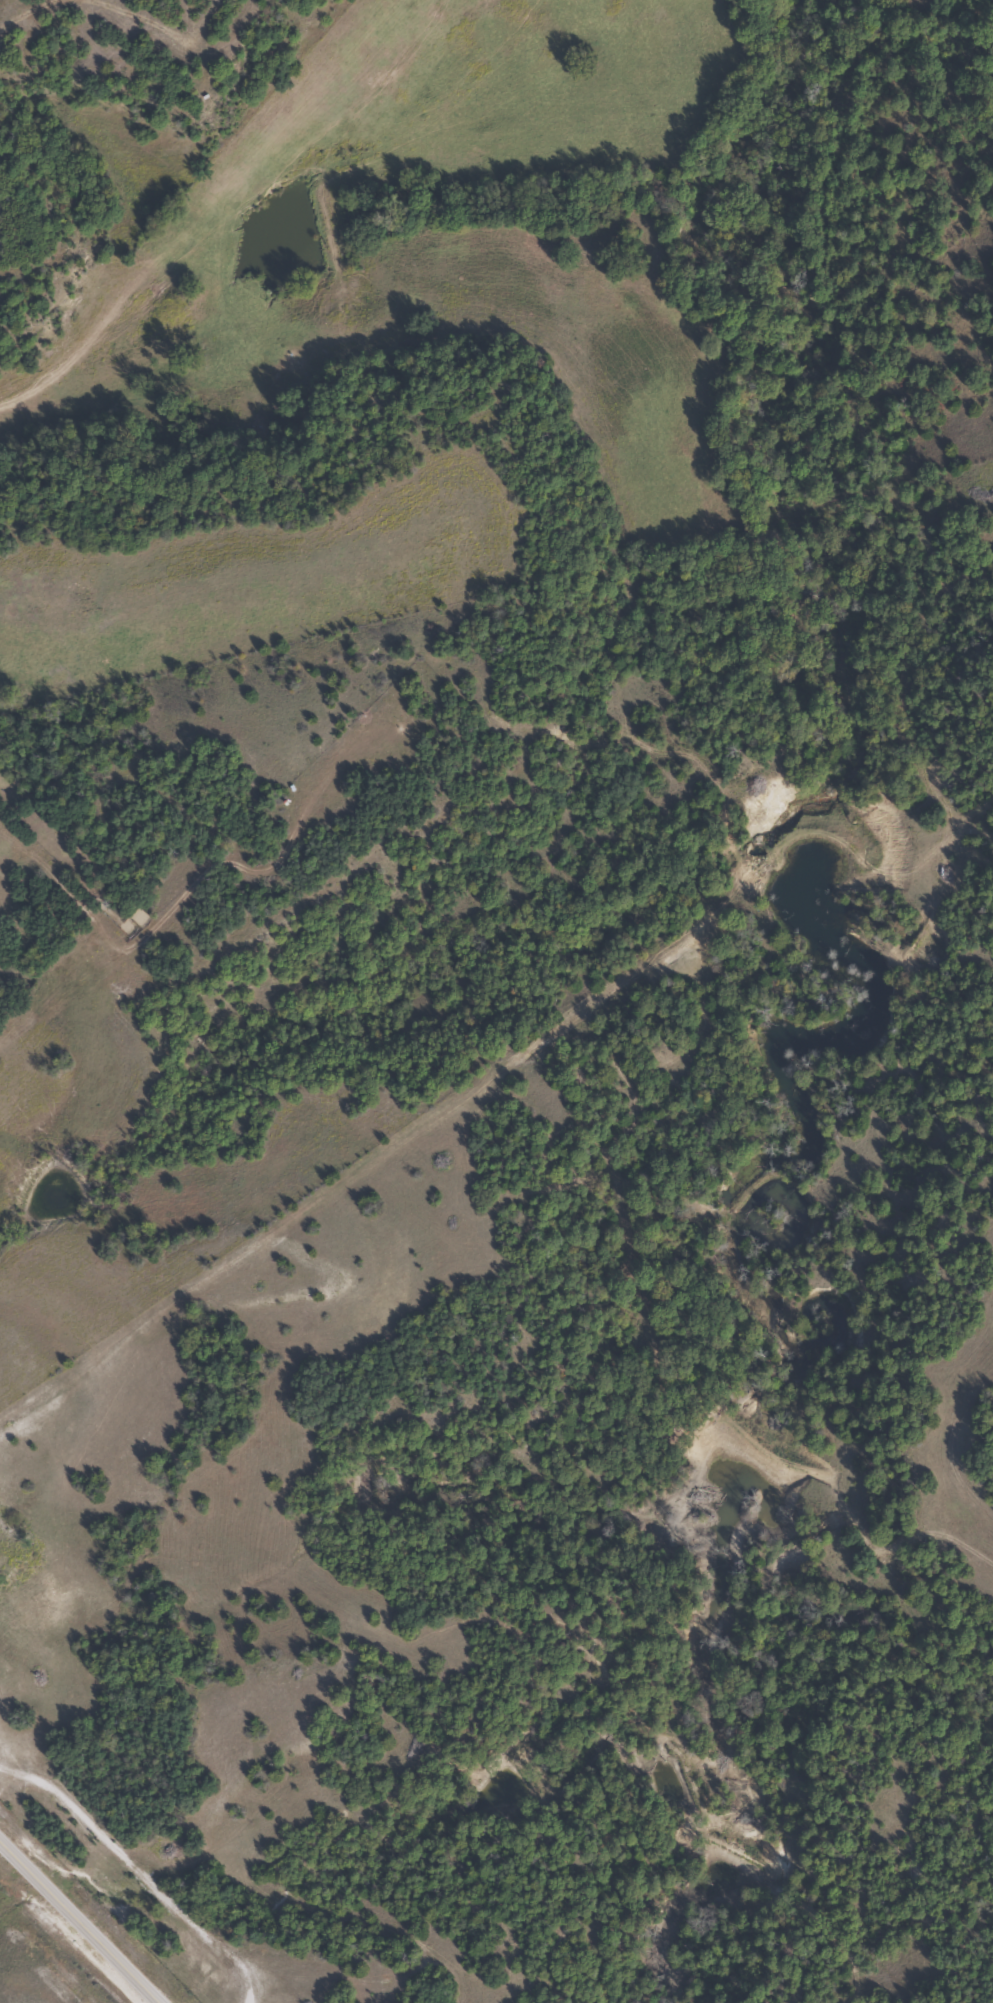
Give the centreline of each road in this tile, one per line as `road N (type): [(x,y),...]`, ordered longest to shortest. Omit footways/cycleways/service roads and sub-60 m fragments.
road 1 (secondary): [(0,1843),(159,2002)]

